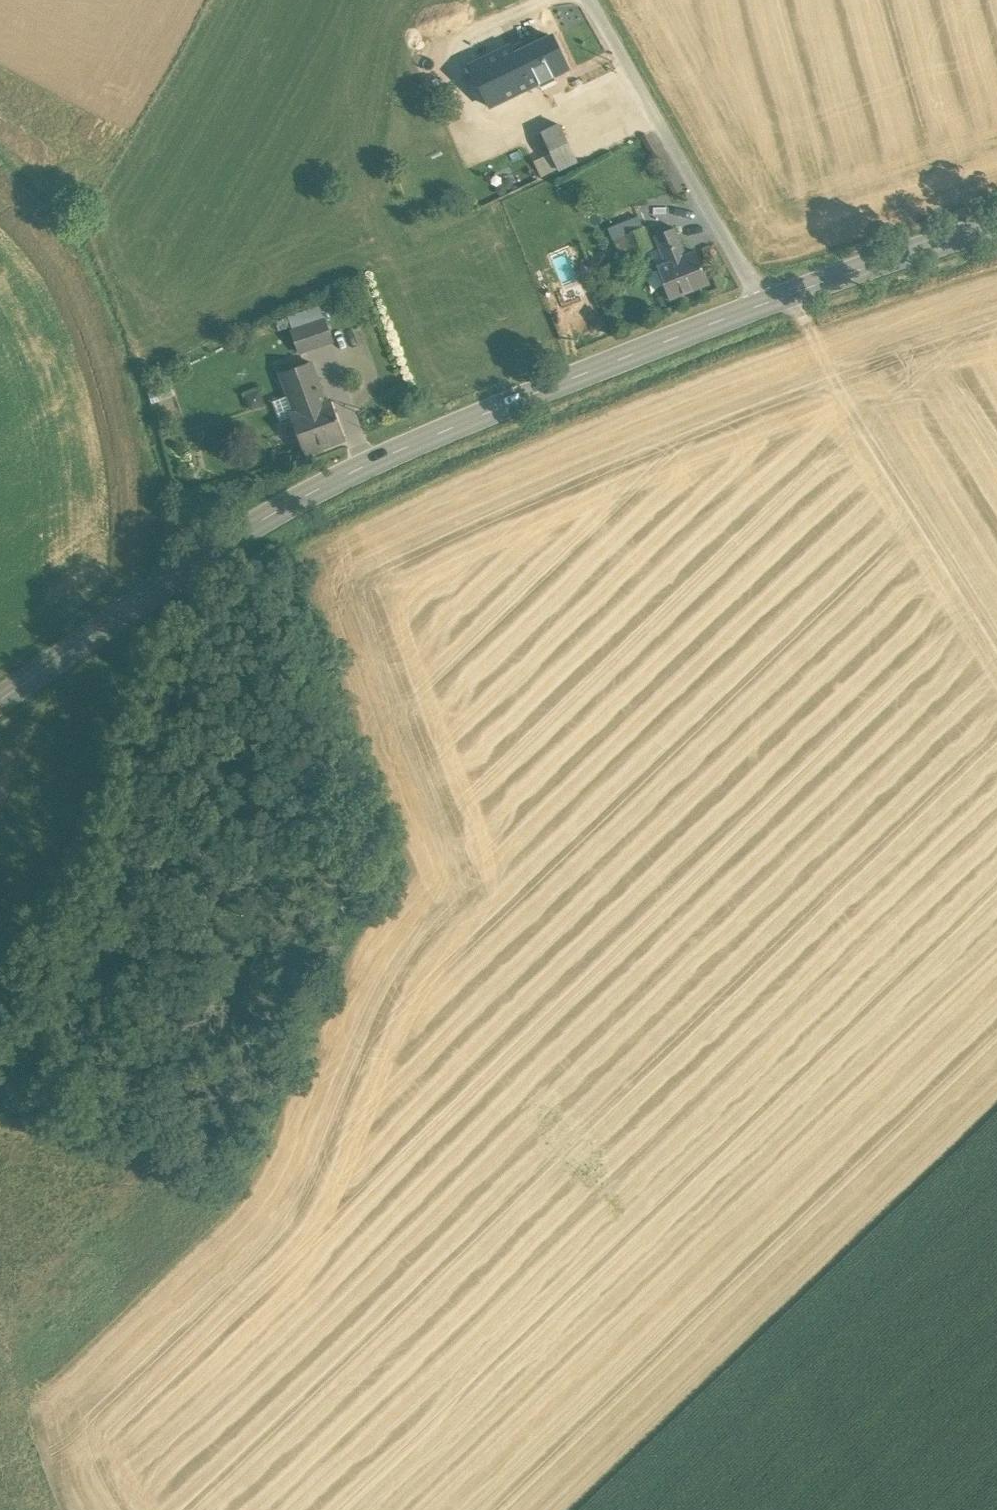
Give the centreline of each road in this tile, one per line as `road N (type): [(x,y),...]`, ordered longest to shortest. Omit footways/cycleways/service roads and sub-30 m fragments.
road 1 (secondary): [(0,700),(288,506),(414,444),(765,303),(996,226)]
road 2 (track): [(544,0),(459,40),(452,52),(479,125),(495,130),(622,55)]
road 3 (track): [(590,0),(765,303)]

